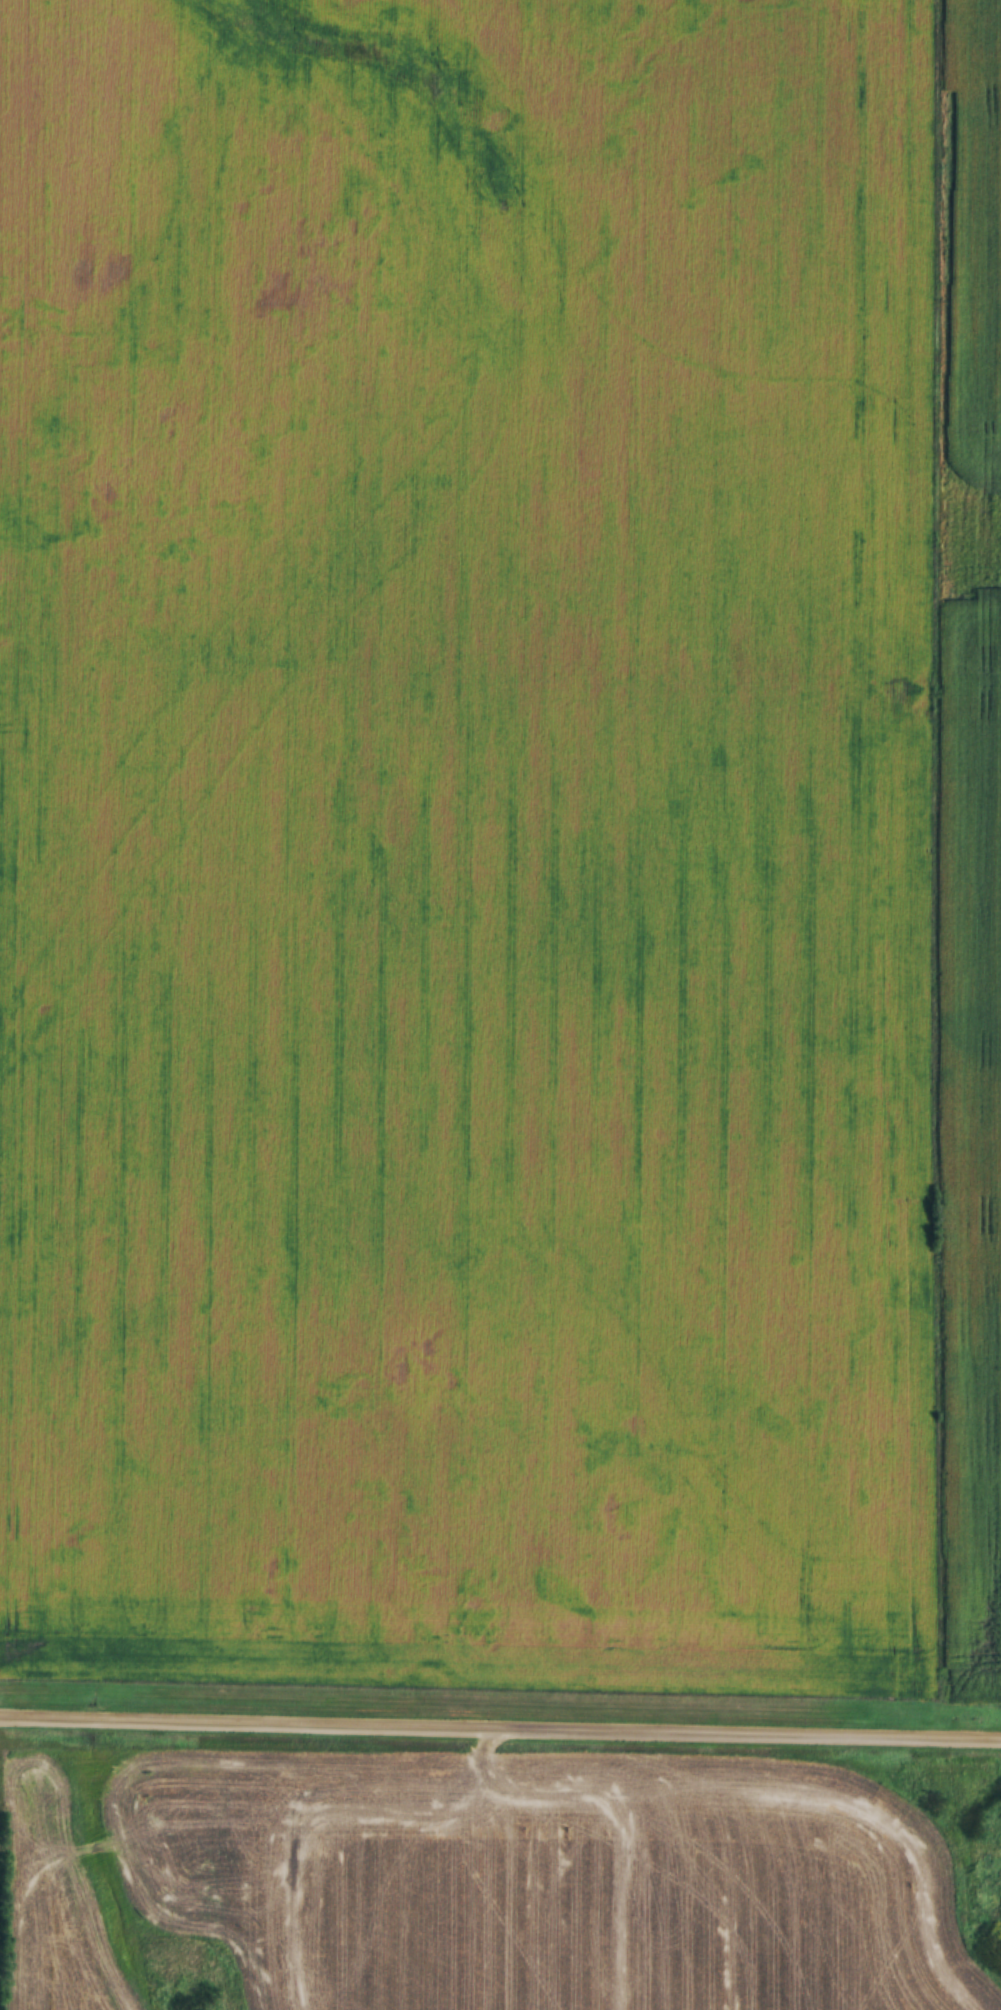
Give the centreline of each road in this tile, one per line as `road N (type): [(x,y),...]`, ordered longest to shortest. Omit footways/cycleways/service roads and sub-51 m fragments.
road 1 (residential): [(0,1726),(1000,1749)]

